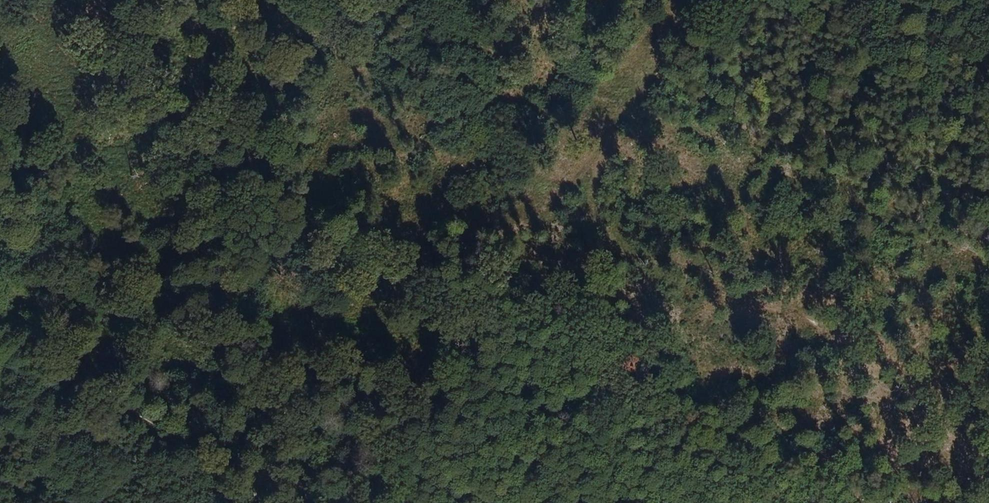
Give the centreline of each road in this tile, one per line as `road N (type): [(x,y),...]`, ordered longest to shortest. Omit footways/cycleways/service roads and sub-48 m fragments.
road 1 (track): [(792,502),(492,304),(341,502)]
road 2 (track): [(284,502),(108,0)]
road 3 (track): [(492,304),(723,0)]
road 4 (track): [(246,502),(60,330),(0,288)]

